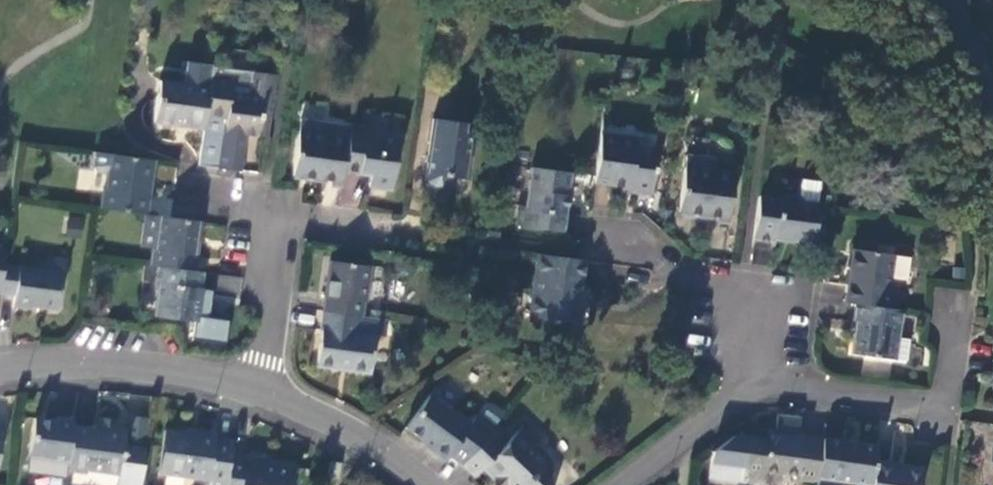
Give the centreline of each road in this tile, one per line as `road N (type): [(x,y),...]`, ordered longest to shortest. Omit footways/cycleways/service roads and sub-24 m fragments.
road 1 (residential): [(763,384),(942,406),(953,323)]
road 2 (residential): [(763,384),(771,302),(700,292),(634,242),(611,241)]
road 3 (residential): [(0,375),(158,374),(256,392)]
road 4 (residential): [(256,392),(374,446),(427,484)]
road 5 (residential): [(256,392),(279,215)]
road 6 (residential): [(626,484),(763,384)]

